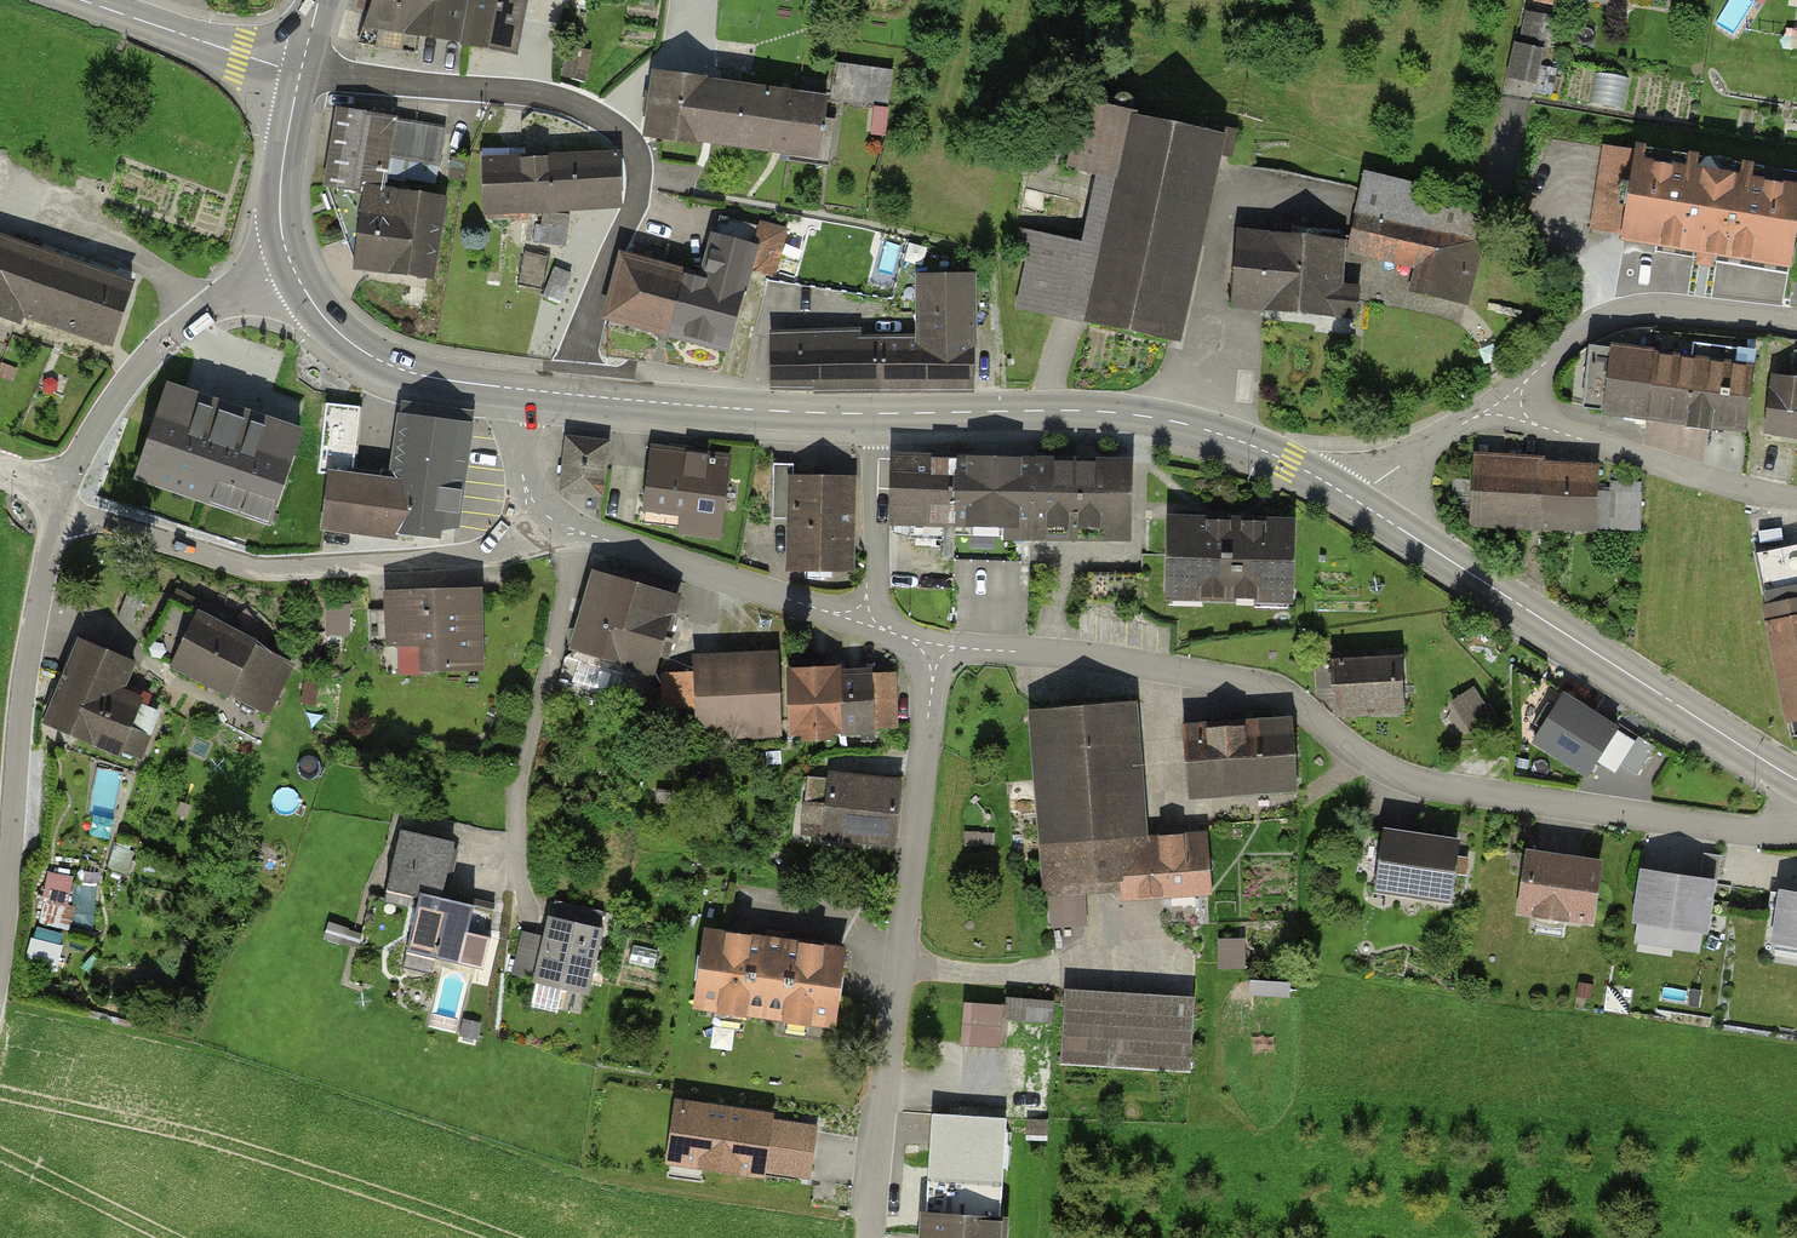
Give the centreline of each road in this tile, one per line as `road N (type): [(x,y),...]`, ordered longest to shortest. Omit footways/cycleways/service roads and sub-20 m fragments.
road 1 (residential): [(1796,826),(1766,834),(1422,782),(1378,767),(1273,689),(1244,681),(1051,654),(934,653)]
road 2 (residential): [(573,395),(596,292),(640,183),(624,137),(601,117),(544,95),(301,70)]
road 3 (unclassified): [(934,653),(870,1237)]
road 4 (tertiary): [(1361,503),(1796,779)]
road 5 (tertiary): [(878,413),(1145,416),(1247,443),(1361,503)]
road 6 (residential): [(58,498),(83,514),(253,569),(454,559),(487,553),(535,524)]
road 7 (unclassified): [(58,498),(20,715),(0,992)]
road 8 (residential): [(293,270),(198,313),(138,367),(97,421),(58,498)]
road 9 (residential): [(861,617),(535,524)]
road 10 (residential): [(1796,323),(1647,308),(1607,316),(1531,376),(1510,408)]
road 11 (tertiary): [(573,395),(878,413)]
road 12 (residential): [(1510,408),(1534,425),(1758,495),(1796,500)]
road 13 (tertiary): [(293,270),(332,327),(367,353),(429,378),(520,389)]
road 14 (tertiary): [(80,0),(301,70)]
road 15 (residential): [(861,617),(878,573),(878,413)]
road 16 (tertiary): [(301,70),(281,188),(293,270)]
road 17 (residential): [(1510,408),(1475,416),(1372,485),(1361,503)]
road 18 (residential): [(535,524),(517,423),(520,389)]

